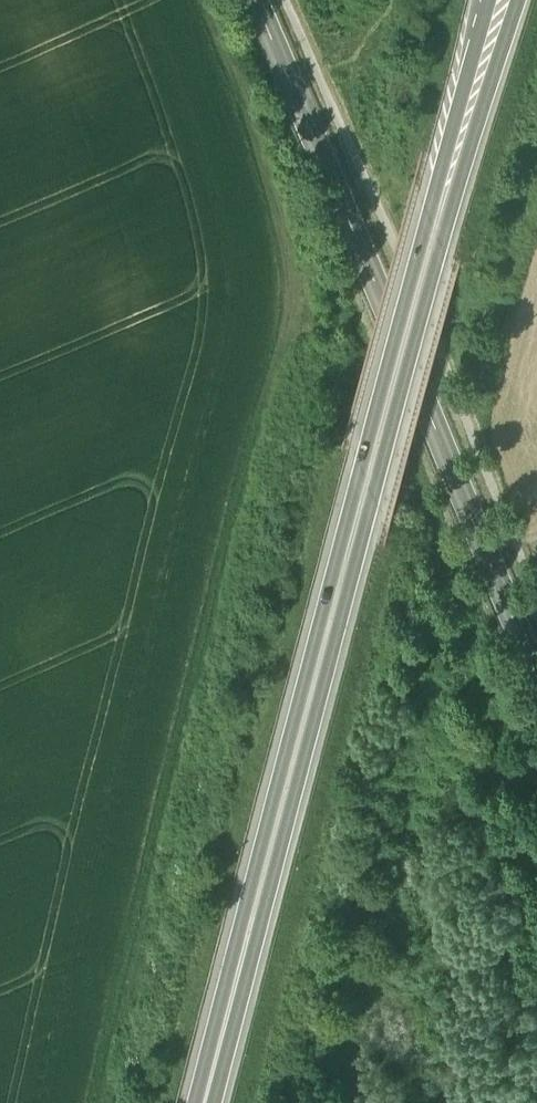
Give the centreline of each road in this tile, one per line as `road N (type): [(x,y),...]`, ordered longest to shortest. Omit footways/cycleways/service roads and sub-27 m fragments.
road 1 (primary): [(204,1102),(508,0)]
road 2 (track): [(125,1102),(275,434),(308,325),(267,127),(215,0)]
road 3 (tertiary): [(536,670),(266,0)]

